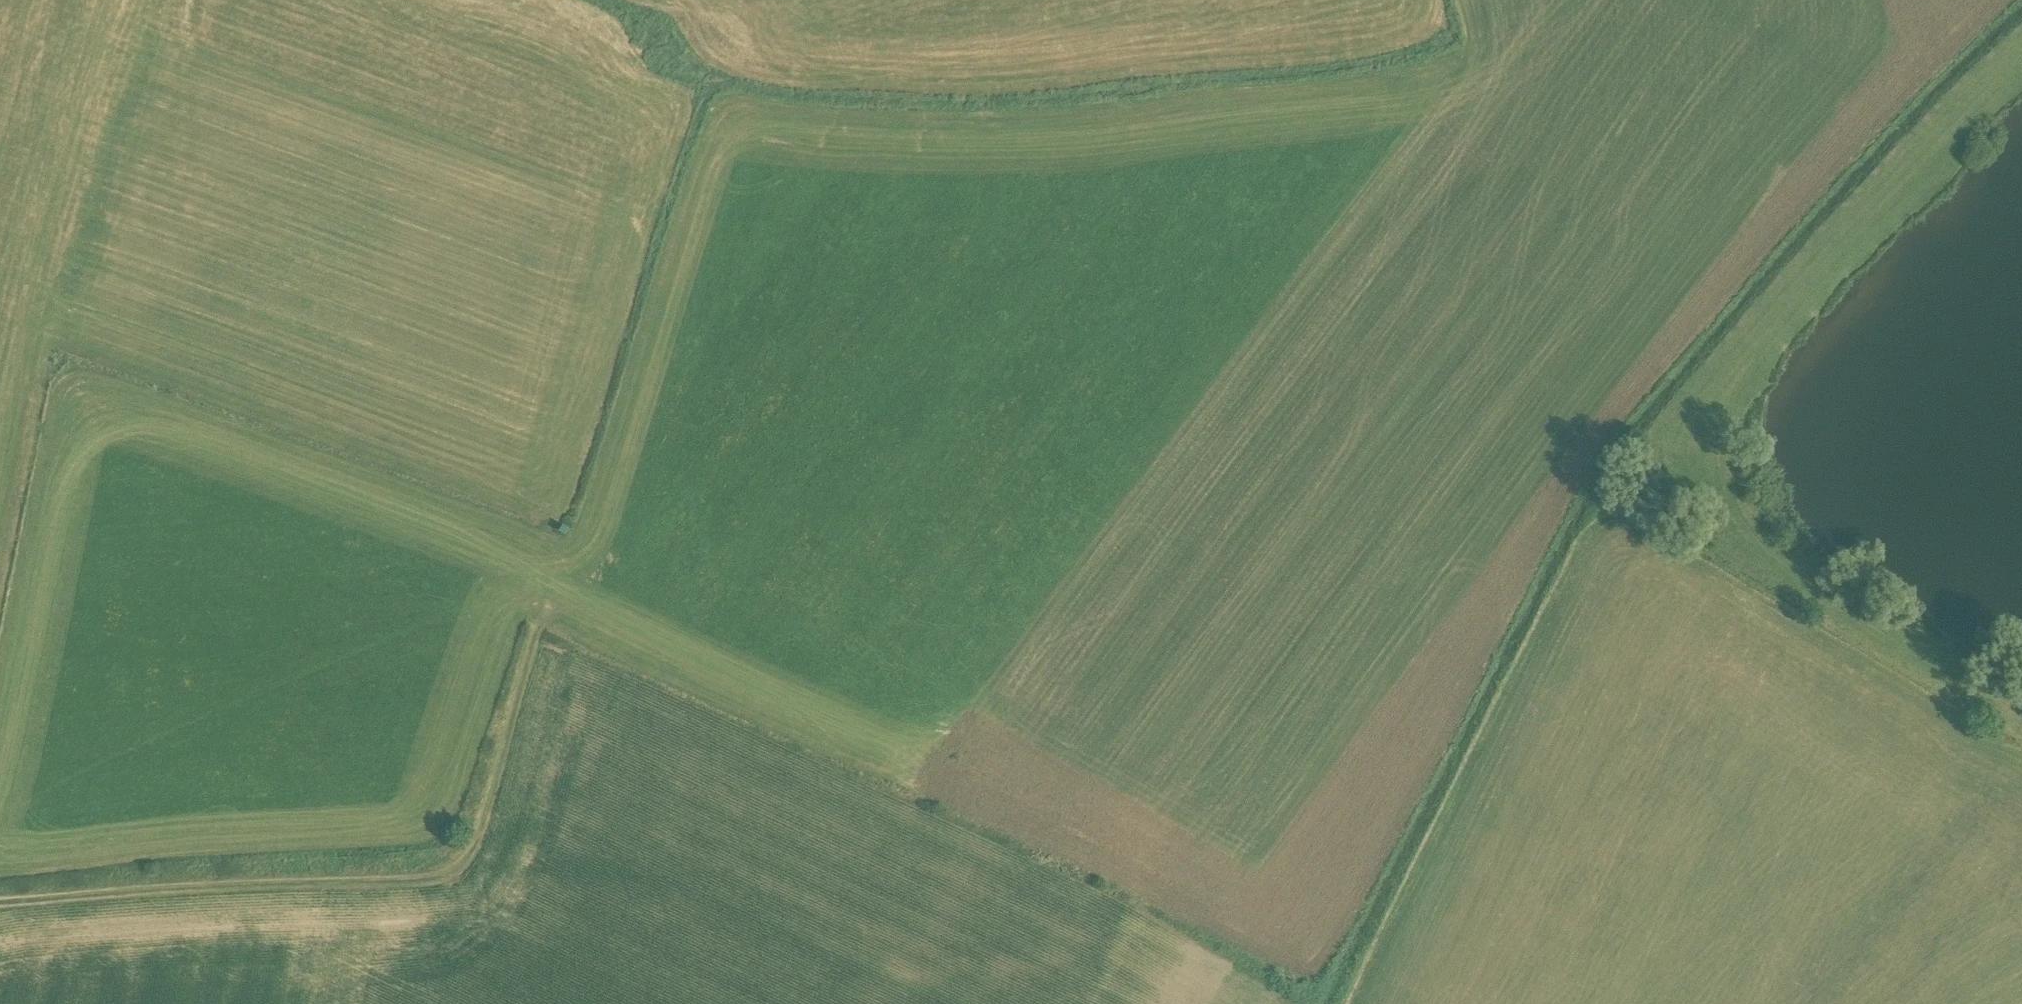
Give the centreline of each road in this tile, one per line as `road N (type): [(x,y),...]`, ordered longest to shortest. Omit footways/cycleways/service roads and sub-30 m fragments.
road 1 (track): [(907,777),(604,626),(543,616),(480,824),(454,864),(0,903)]

